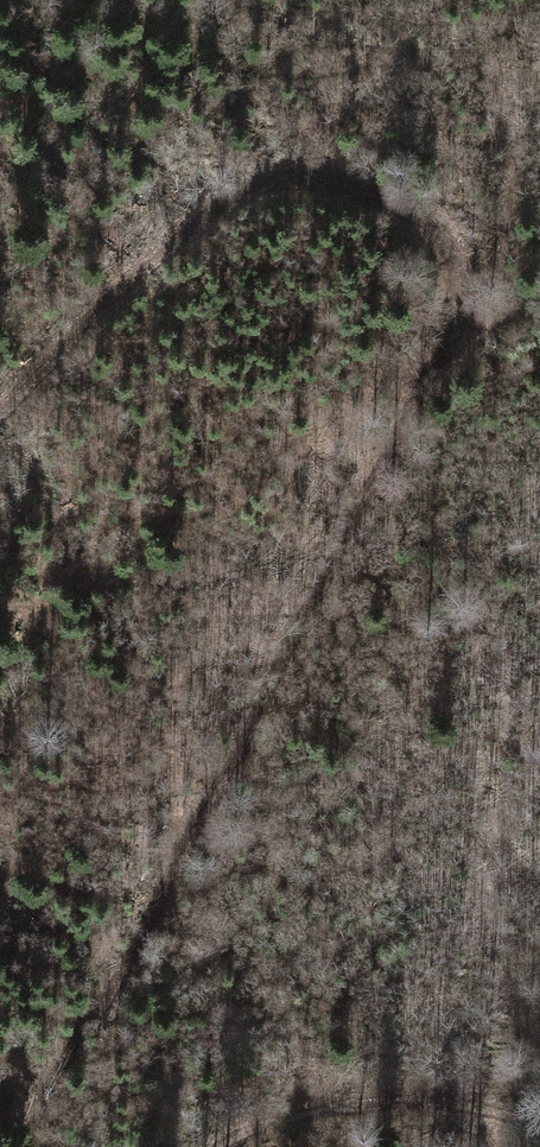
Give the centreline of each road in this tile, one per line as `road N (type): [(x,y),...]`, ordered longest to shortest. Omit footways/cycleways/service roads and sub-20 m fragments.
road 1 (track): [(456,344),(146,932),(18,1146)]
road 2 (track): [(0,409),(128,278),(216,204),(263,176),(338,175),(406,205),(455,261),(456,344),(539,304)]
road 3 (track): [(218,1146),(278,1119),(414,1100),(503,1109),(539,1126)]

